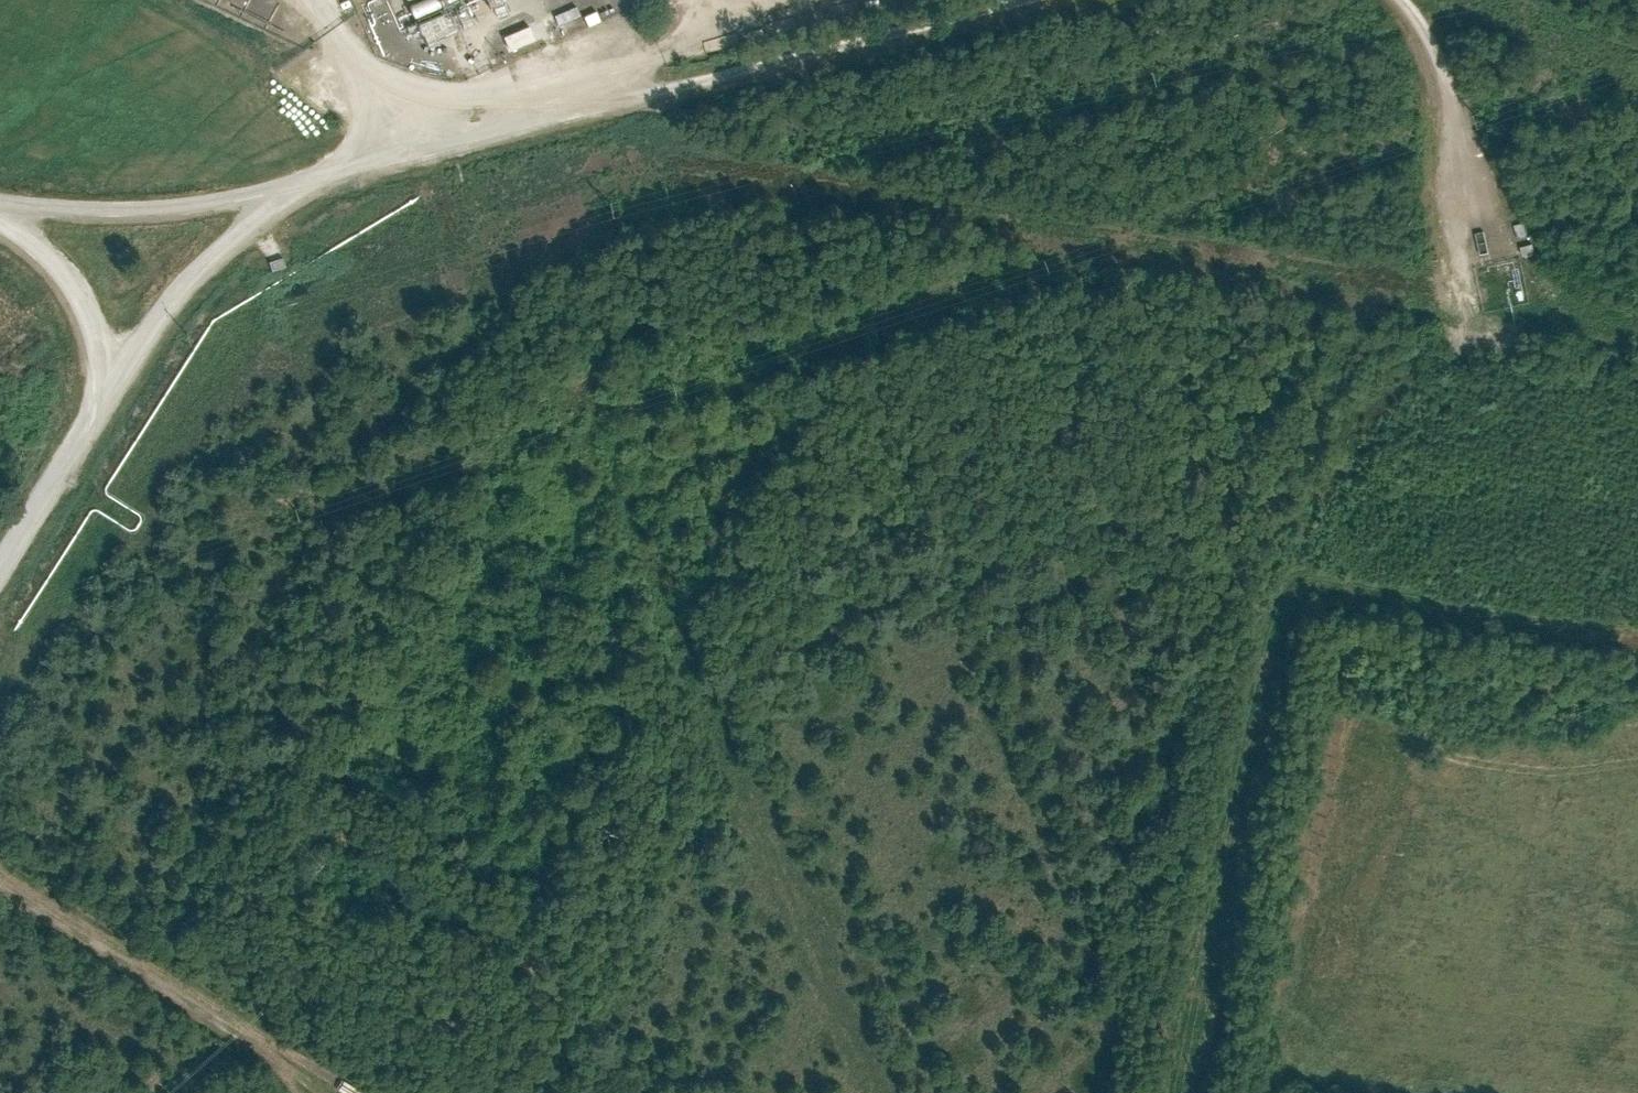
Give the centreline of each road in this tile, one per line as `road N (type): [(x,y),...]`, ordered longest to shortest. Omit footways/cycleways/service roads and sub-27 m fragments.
road 1 (unclassified): [(0,213),(76,281),(101,337),(104,375),(98,418),(0,569)]
road 2 (track): [(0,878),(314,1092)]

